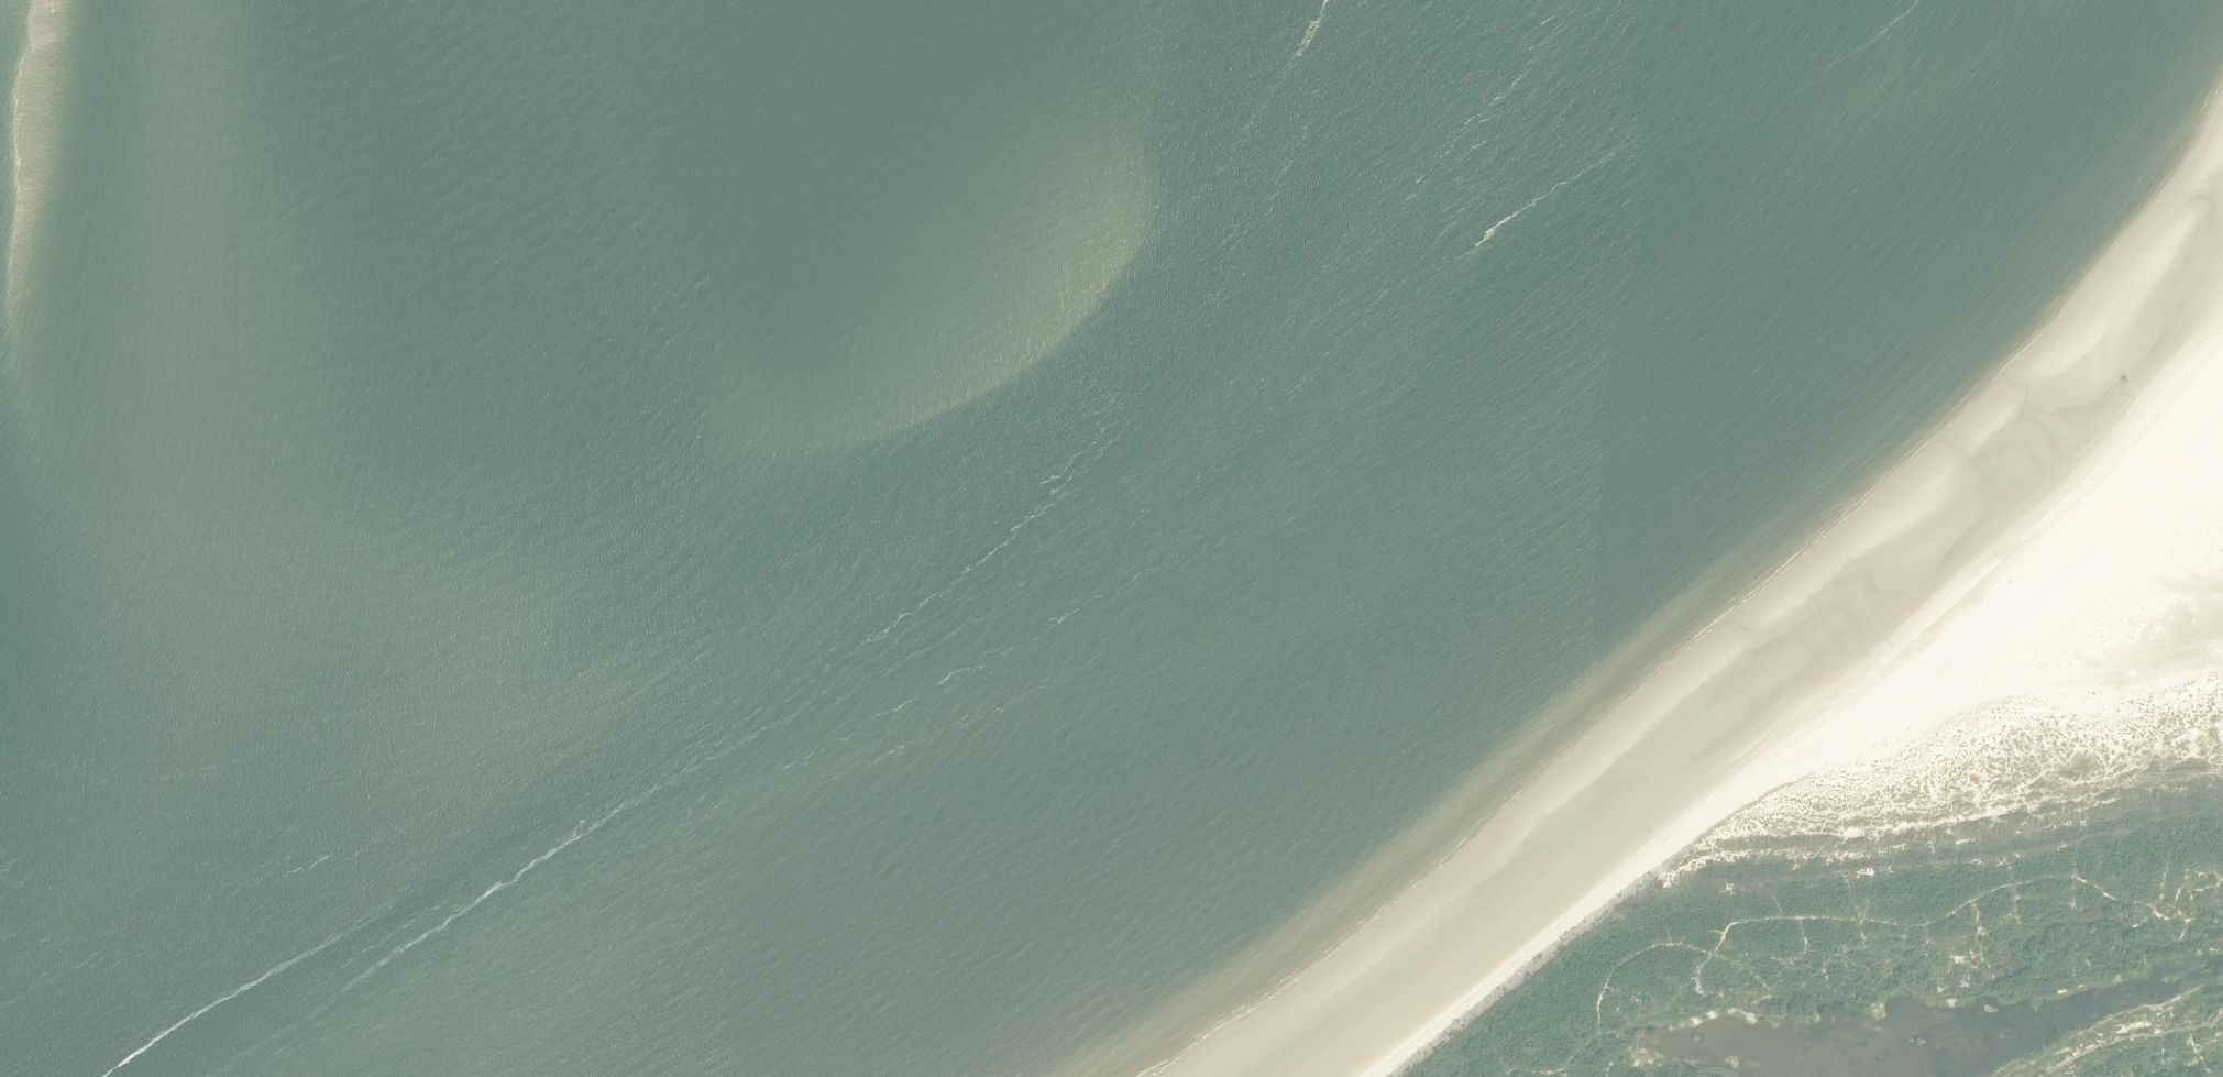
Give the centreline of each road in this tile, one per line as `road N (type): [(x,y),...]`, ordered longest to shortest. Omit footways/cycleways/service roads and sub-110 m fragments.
road 1 (track): [(2037,1076),(2087,1046),(2222,1012)]

